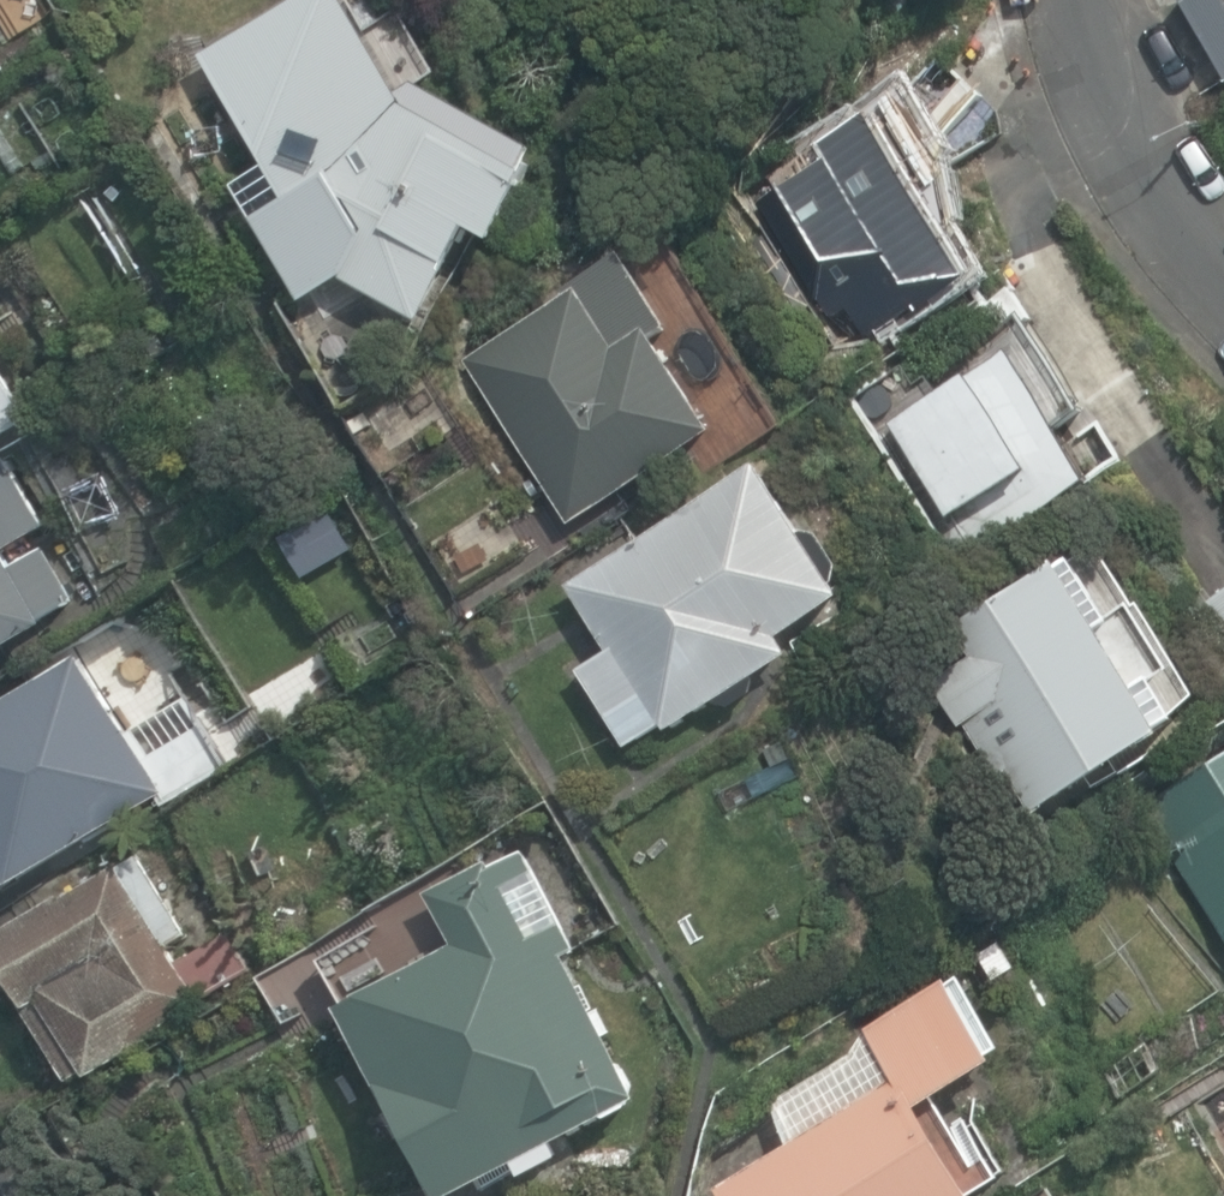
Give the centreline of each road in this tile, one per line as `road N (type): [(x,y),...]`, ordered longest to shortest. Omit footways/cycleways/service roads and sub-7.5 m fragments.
road 1 (residential): [(1223,282),(1188,242),(1099,85),(1079,0)]

